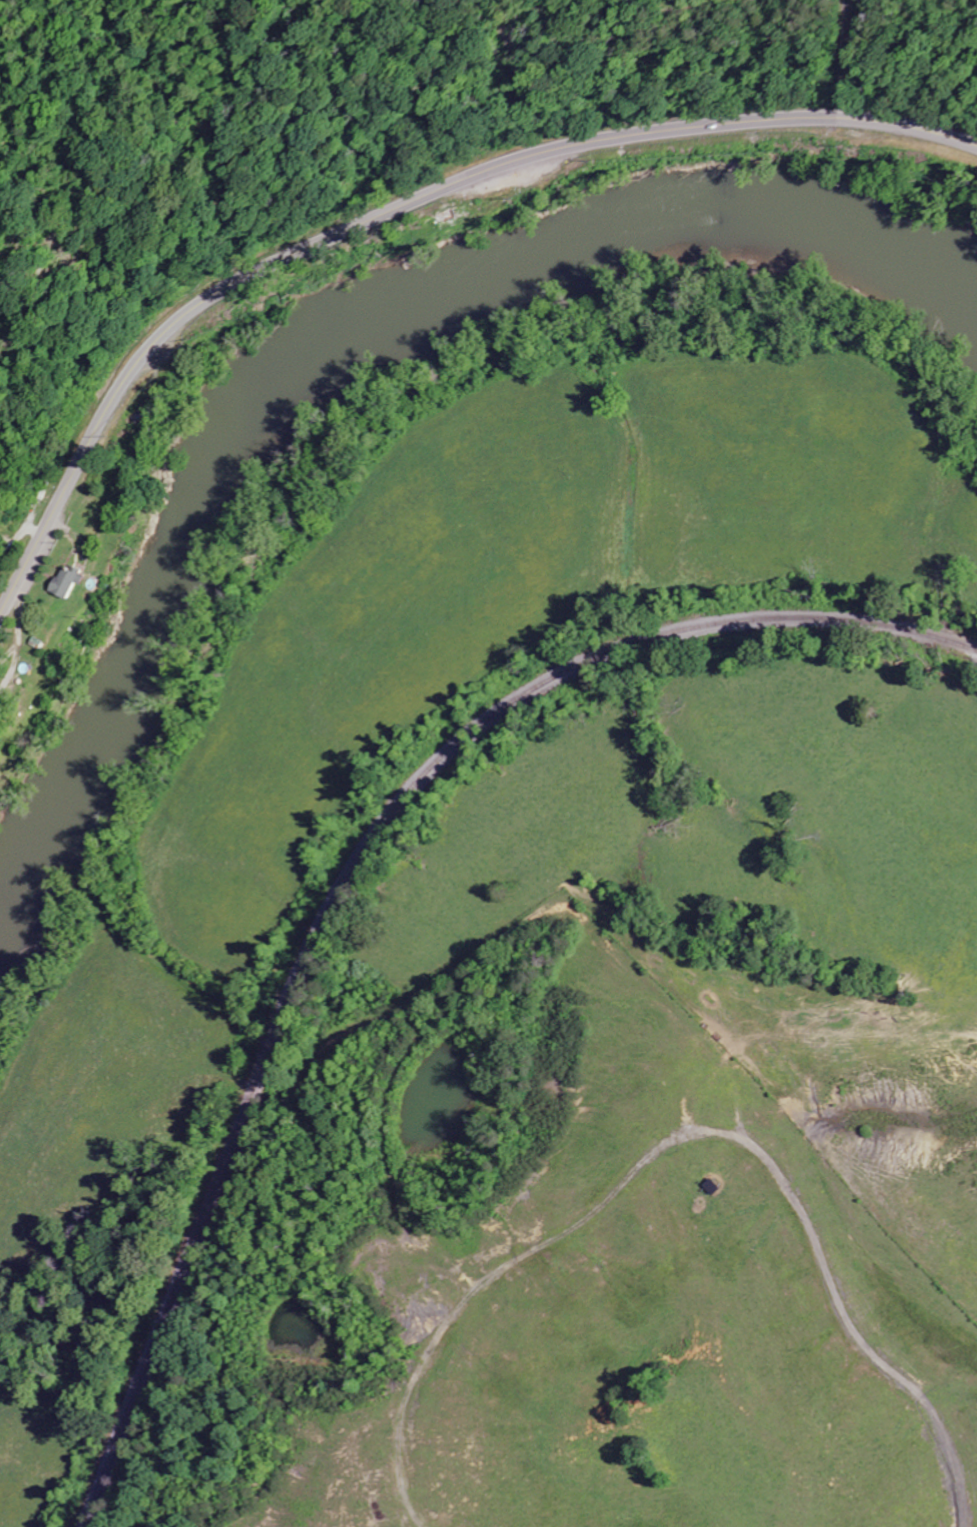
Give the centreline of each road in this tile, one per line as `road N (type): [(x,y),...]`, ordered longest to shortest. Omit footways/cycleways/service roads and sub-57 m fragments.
road 1 (secondary): [(0,613),(71,474),(162,336),(246,276),(314,243),(538,154),(603,138),(817,119),(897,127),(976,147)]
road 2 (residential): [(222,41),(249,23),(370,0)]

